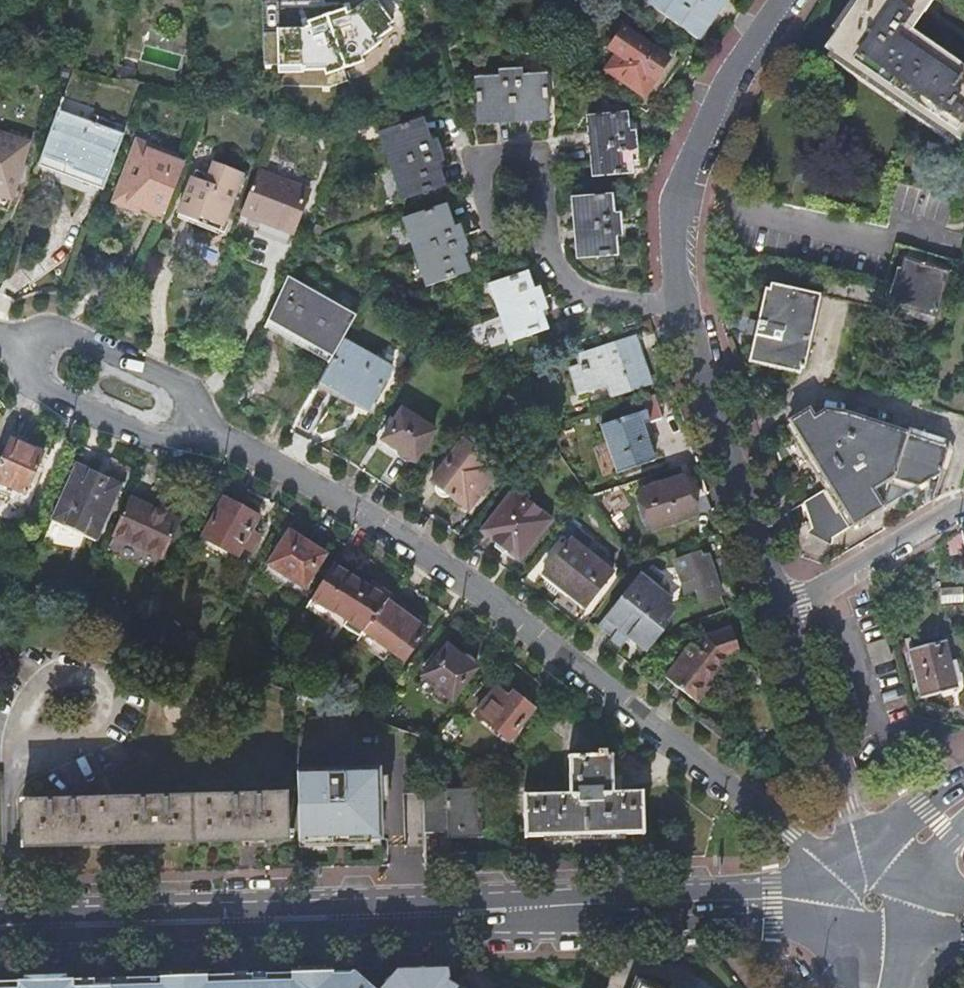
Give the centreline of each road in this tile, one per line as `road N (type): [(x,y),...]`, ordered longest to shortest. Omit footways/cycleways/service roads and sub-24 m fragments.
road 1 (secondary): [(0,930),(794,905)]
road 2 (residential): [(809,850),(664,732),(384,533),(216,438)]
road 3 (residential): [(673,316),(673,216),(688,157),(779,0)]
road 4 (residential): [(775,608),(673,316)]
road 5 (residential): [(216,438),(190,418),(173,387),(62,337),(3,344)]
road 6 (residential): [(3,344),(32,388),(151,441),(216,438)]
road 7 (residential): [(848,822),(775,608)]
road 8 (residential): [(775,608),(931,524),(963,515)]
road 9 (residential): [(540,256),(490,223),(475,163),(532,159)]
road 10 (residential): [(673,316),(590,299),(540,256)]
road 11 (secondary): [(794,905),(813,950),(855,976),(880,978)]

